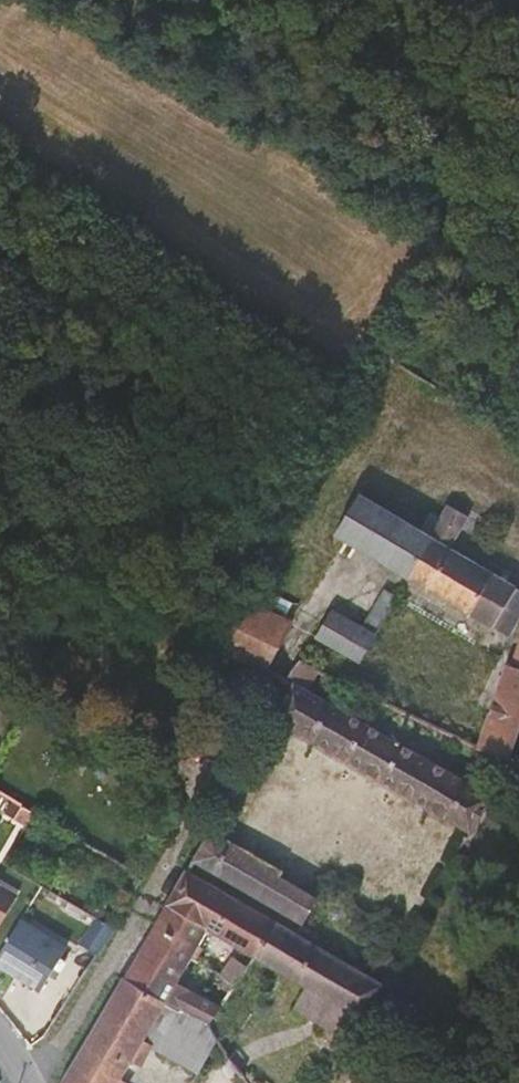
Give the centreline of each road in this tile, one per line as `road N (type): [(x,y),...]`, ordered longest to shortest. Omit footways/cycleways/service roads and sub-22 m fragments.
road 1 (residential): [(39,1082),(161,879),(252,705)]

